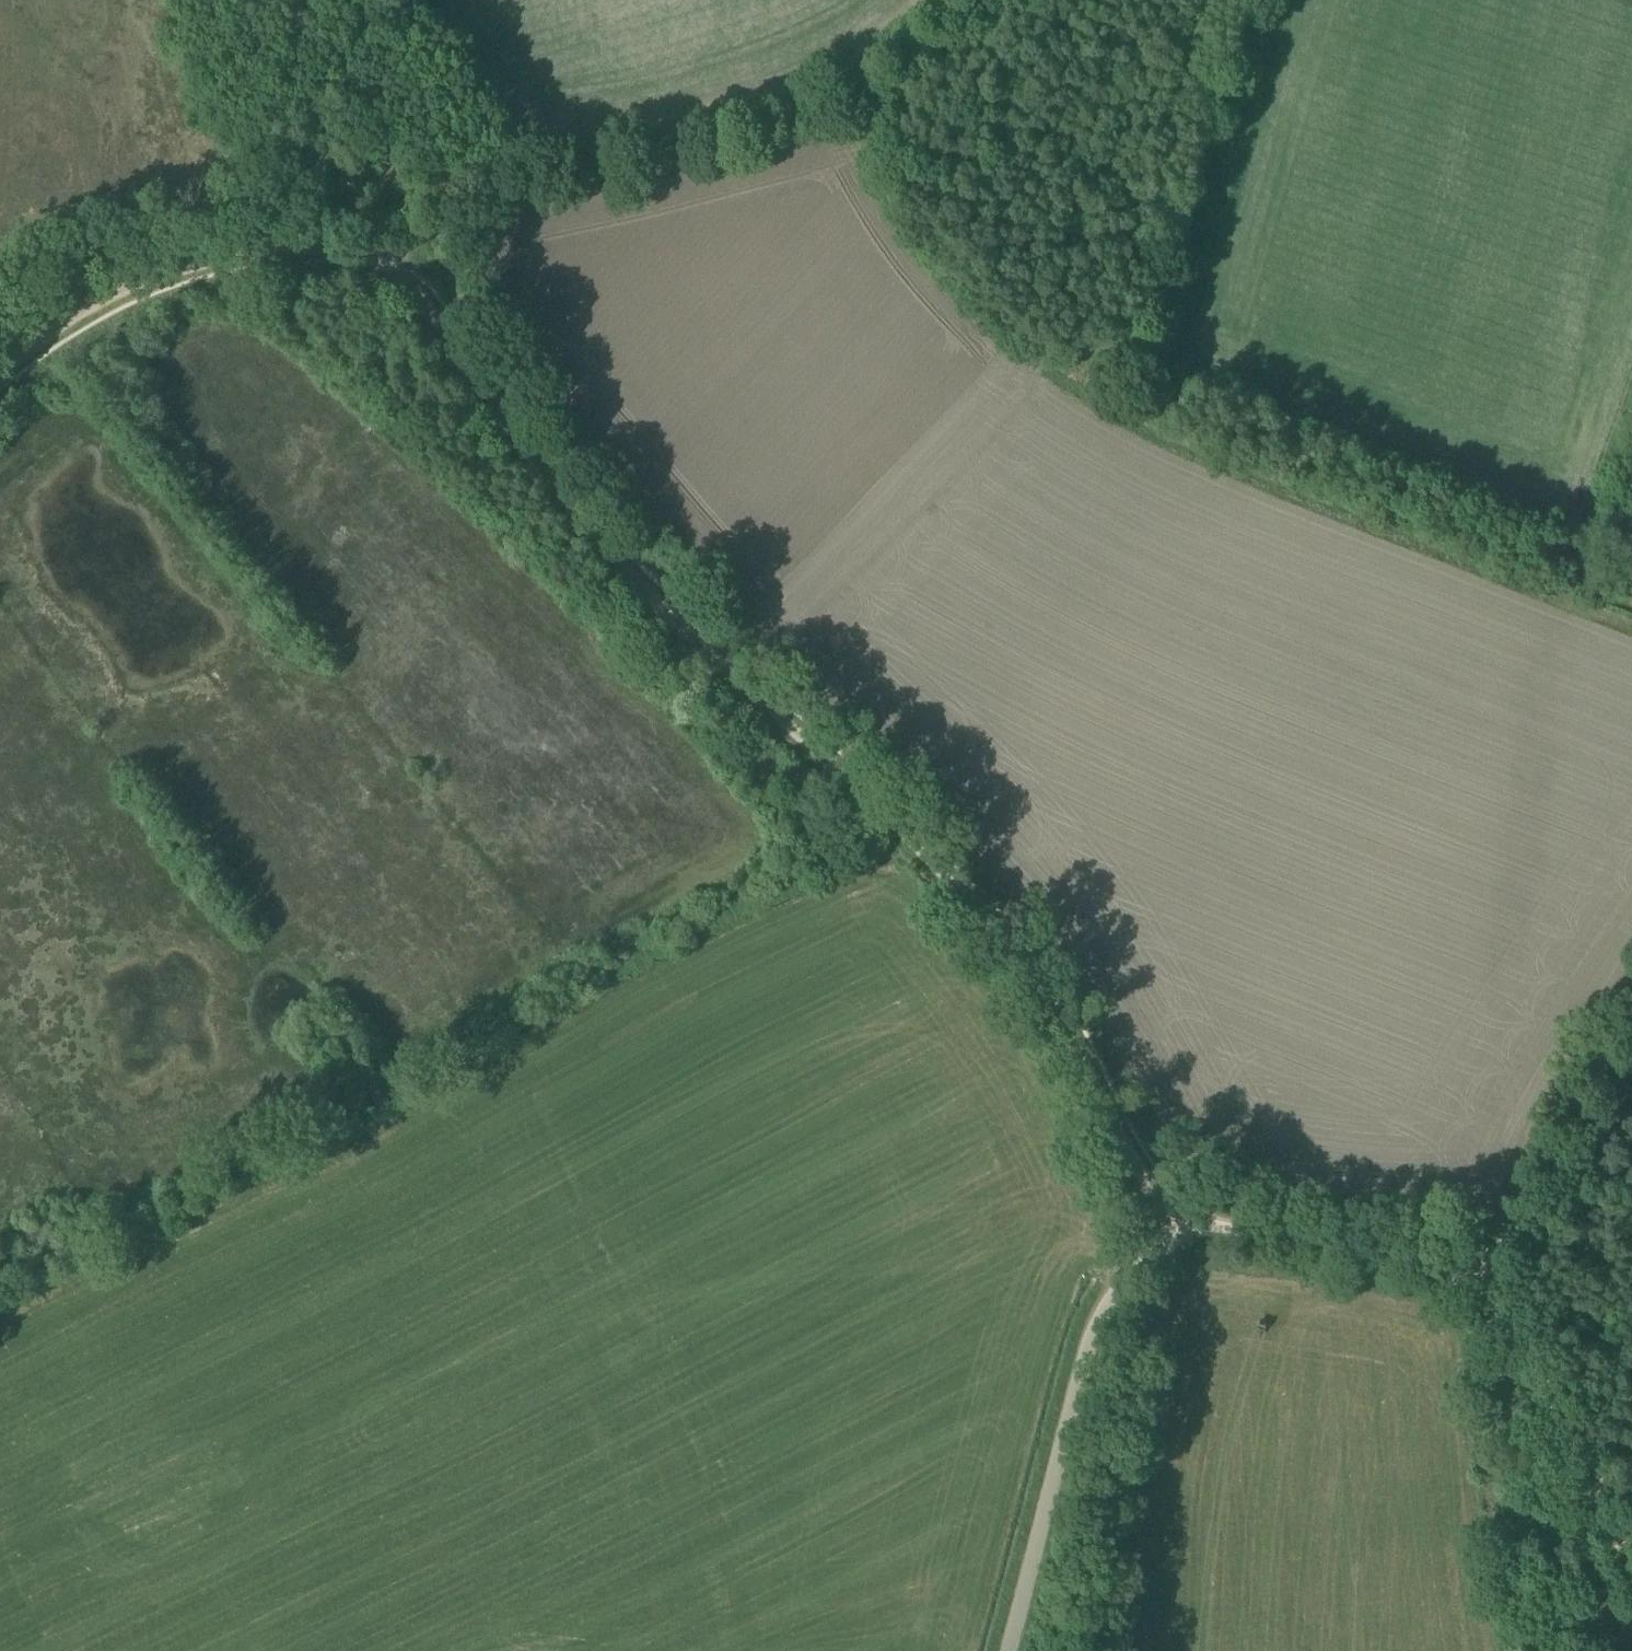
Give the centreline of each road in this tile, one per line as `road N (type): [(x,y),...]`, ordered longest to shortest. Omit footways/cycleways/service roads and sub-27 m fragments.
road 1 (track): [(1184,1223),(1140,1169),(1047,1001),(986,916),(586,522),(403,275),(327,254),(254,253),(97,304),(0,374)]
road 2 (unclassified): [(1007,1650),(1101,1321),(1114,1296),(1184,1223)]
road 3 (track): [(1631,1576),(1469,1265)]
road 4 (track): [(1184,1223),(1399,1264),(1469,1265)]
road 5 (track): [(1469,1265),(1540,1218),(1598,1142),(1631,1078)]

